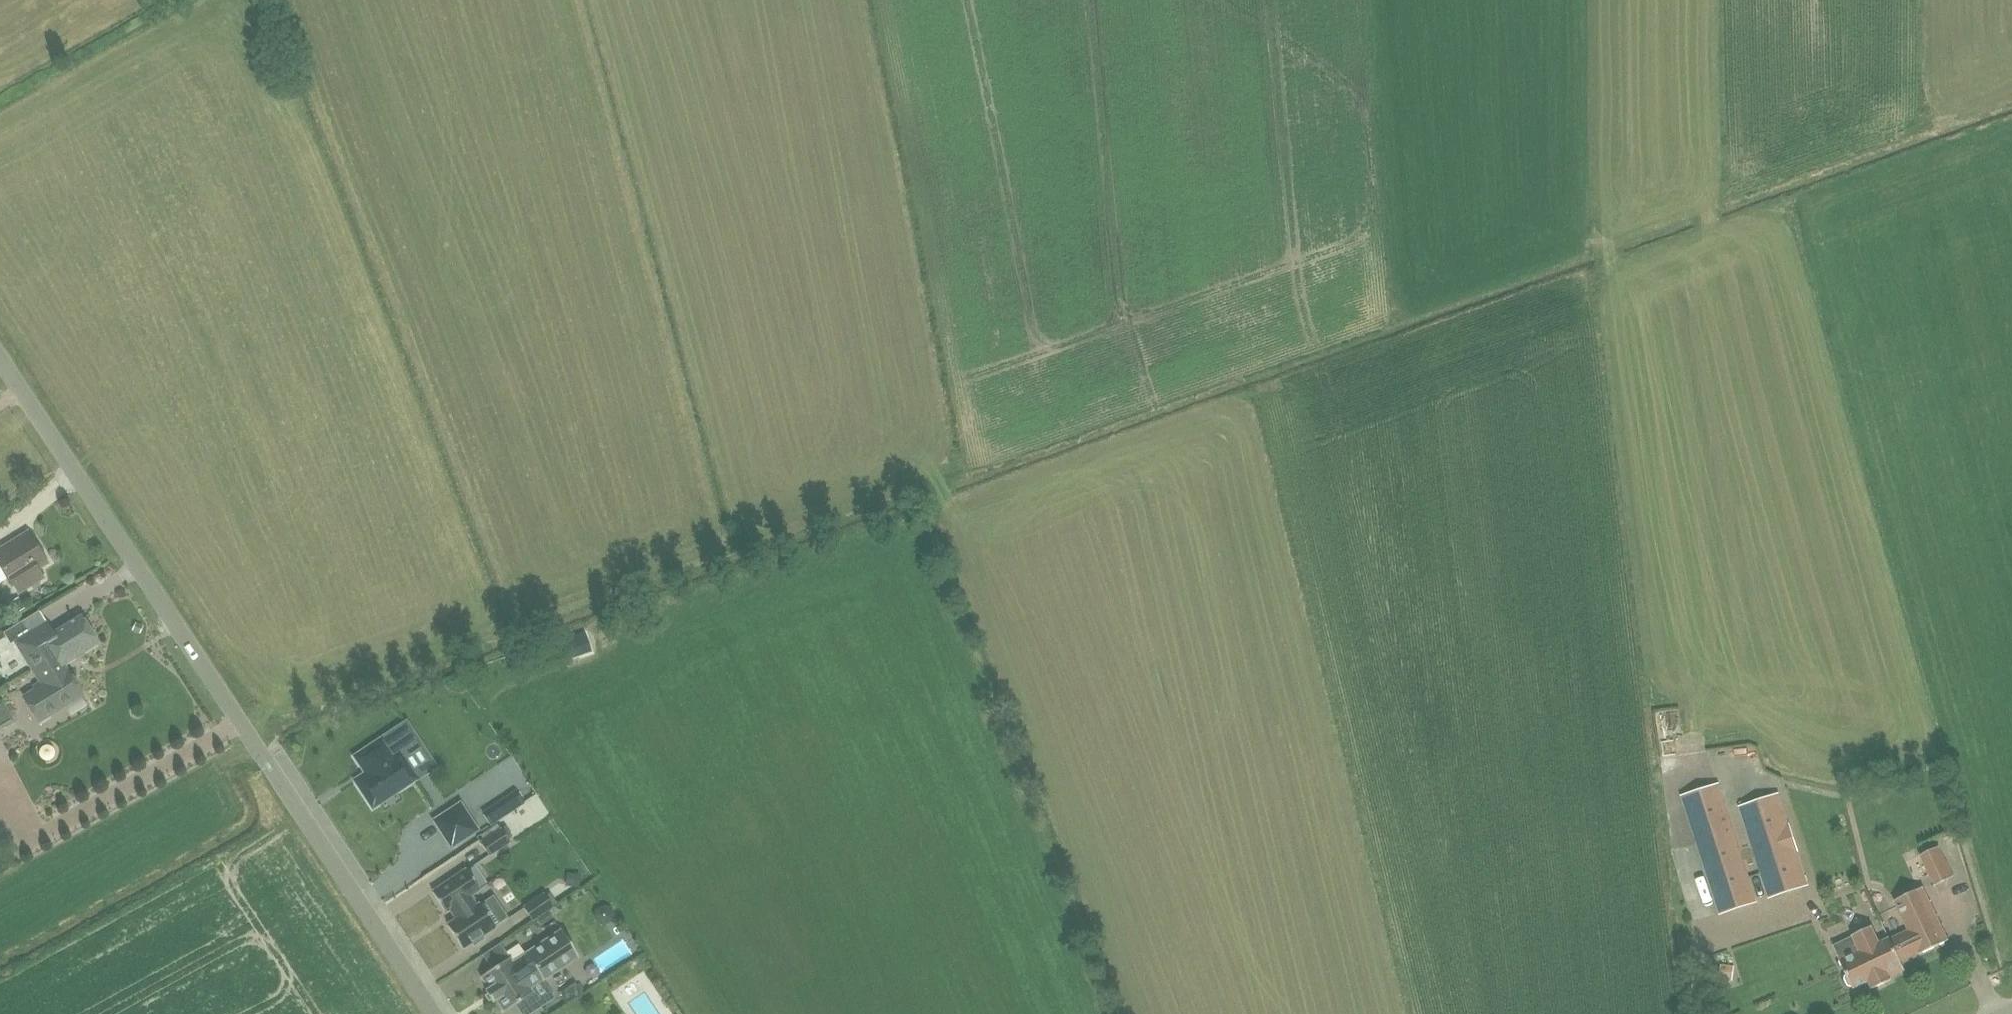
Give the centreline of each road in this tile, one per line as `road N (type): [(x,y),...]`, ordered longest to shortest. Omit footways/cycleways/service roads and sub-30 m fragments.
road 1 (unclassified): [(434,1013),(0,358)]

